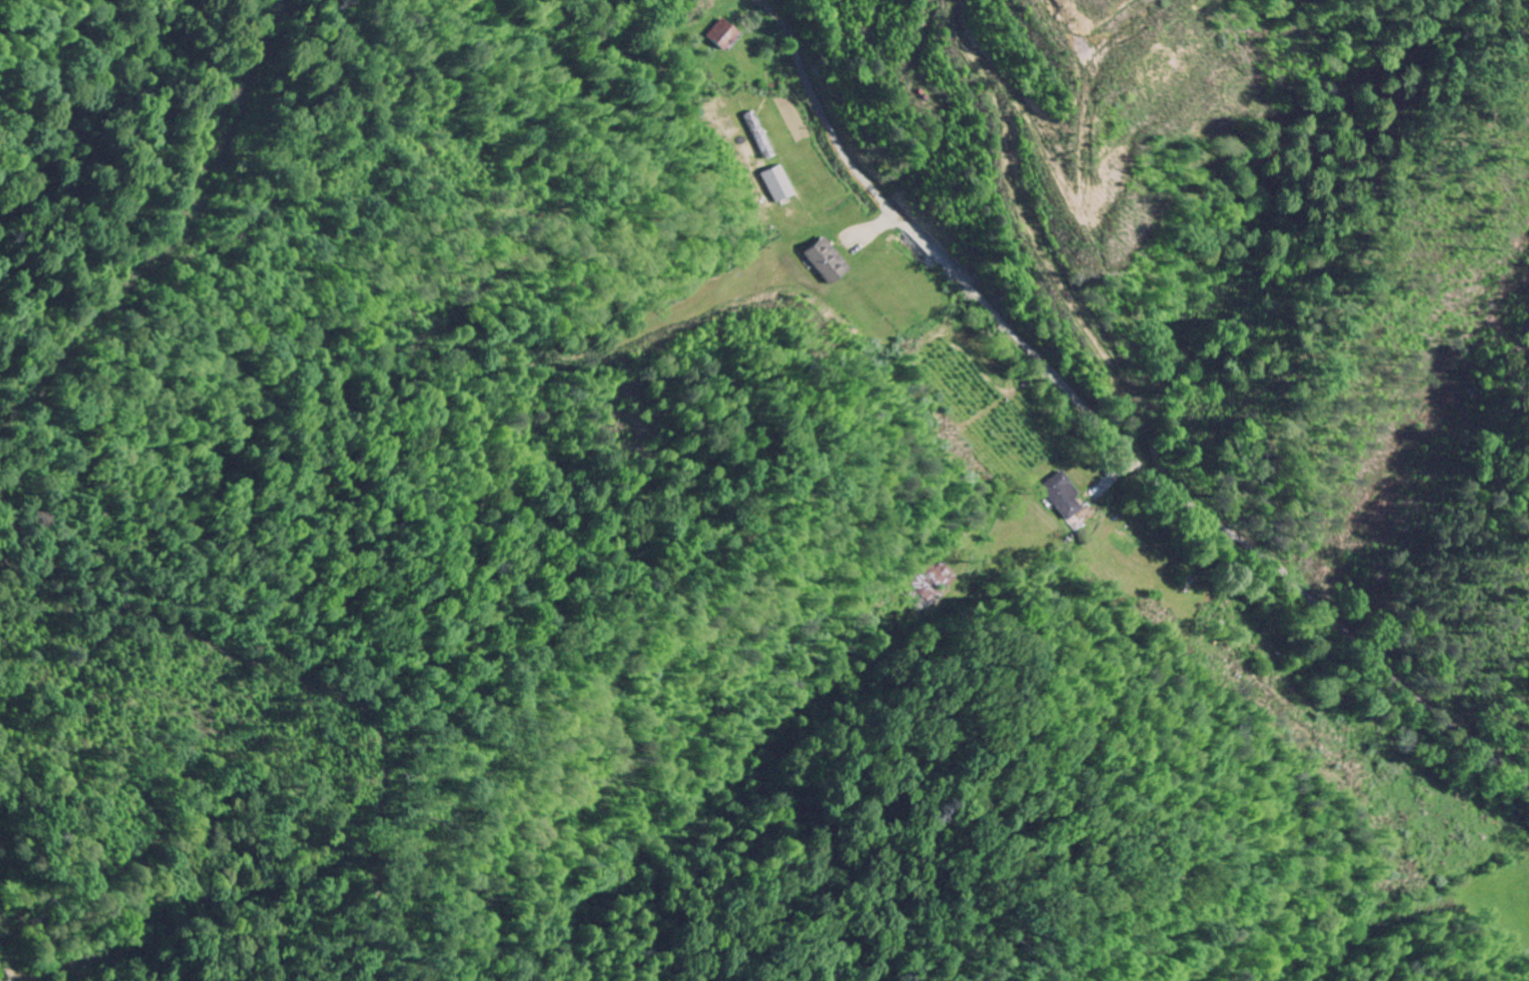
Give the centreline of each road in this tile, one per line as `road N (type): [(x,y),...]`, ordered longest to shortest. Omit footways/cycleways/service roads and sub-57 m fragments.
road 1 (residential): [(1528,777),(1406,691),(1277,567),(1141,463),(873,188),(836,137),(791,37)]

